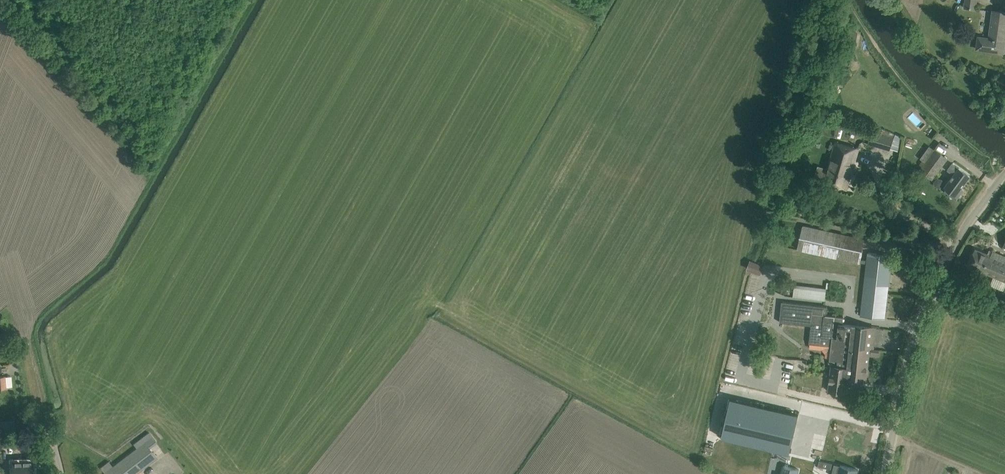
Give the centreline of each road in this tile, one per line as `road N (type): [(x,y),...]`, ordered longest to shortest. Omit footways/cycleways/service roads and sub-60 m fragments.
road 1 (unclassified): [(882,473),(913,339),(941,268),(1004,170)]

